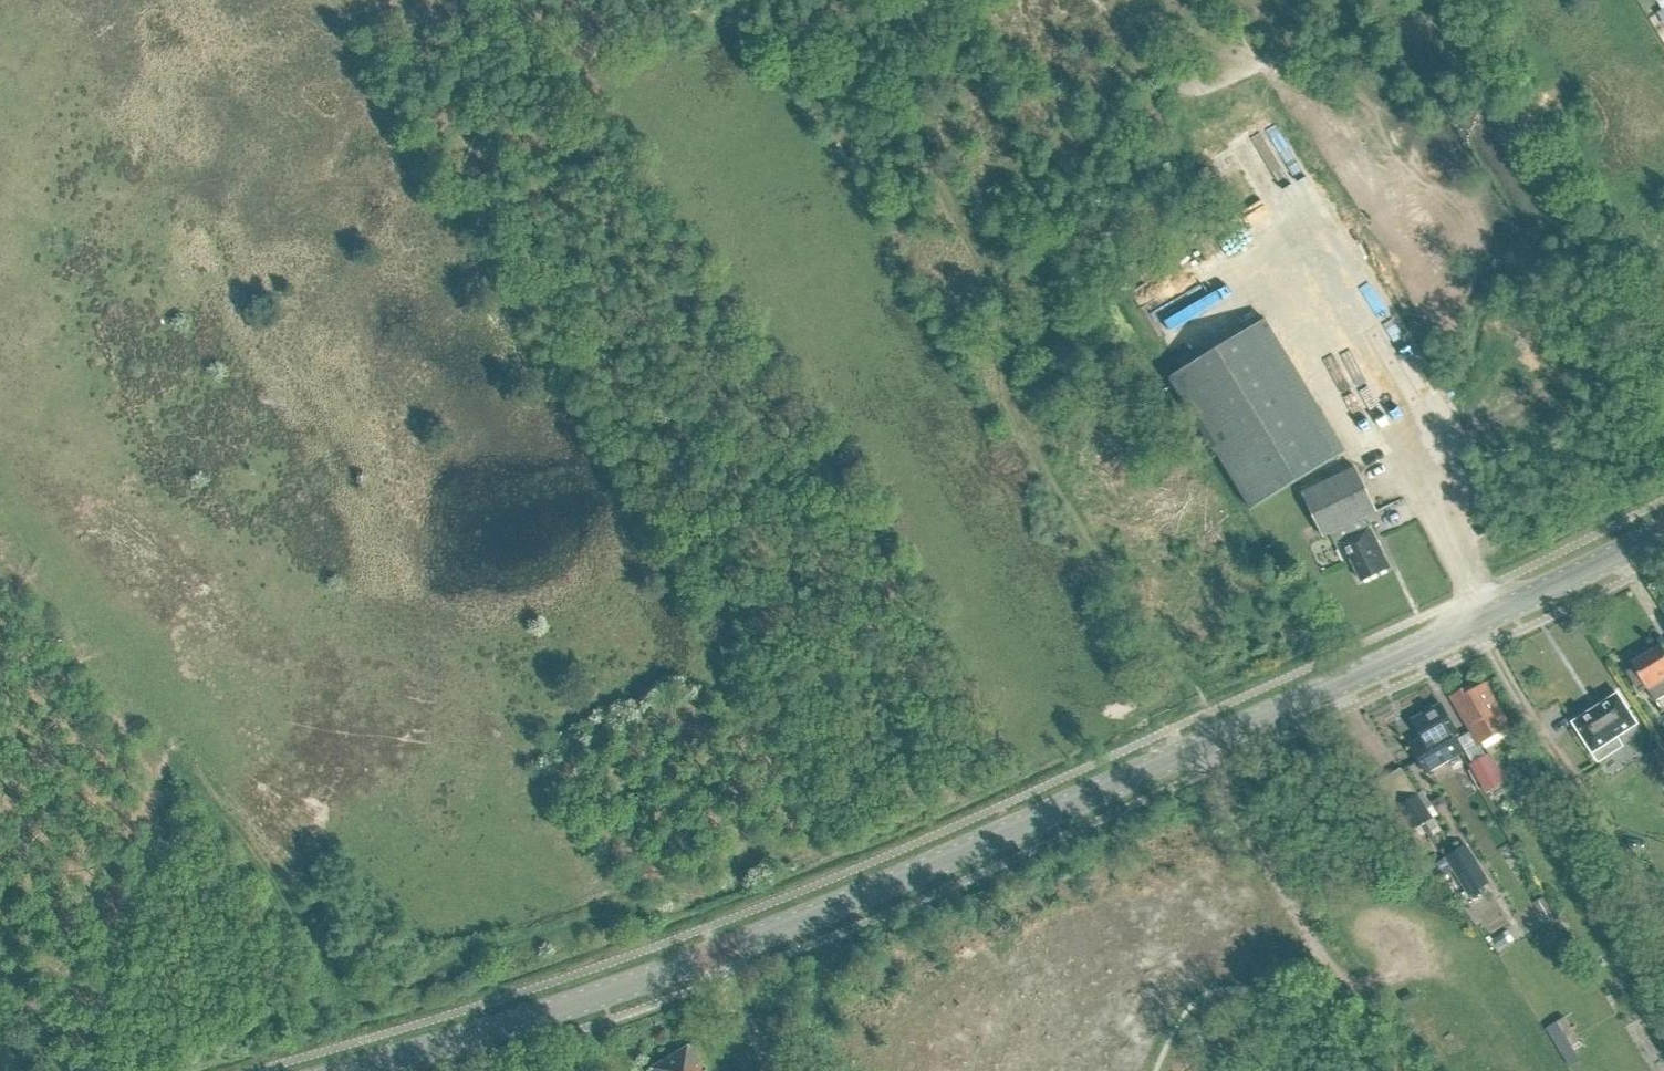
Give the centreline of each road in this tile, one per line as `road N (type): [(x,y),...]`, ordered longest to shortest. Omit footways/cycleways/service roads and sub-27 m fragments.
road 1 (primary): [(354,1070),(572,1004),(830,908),(1663,530)]
road 2 (track): [(1212,769),(1370,1018)]
road 3 (track): [(1573,775),(1663,921)]

